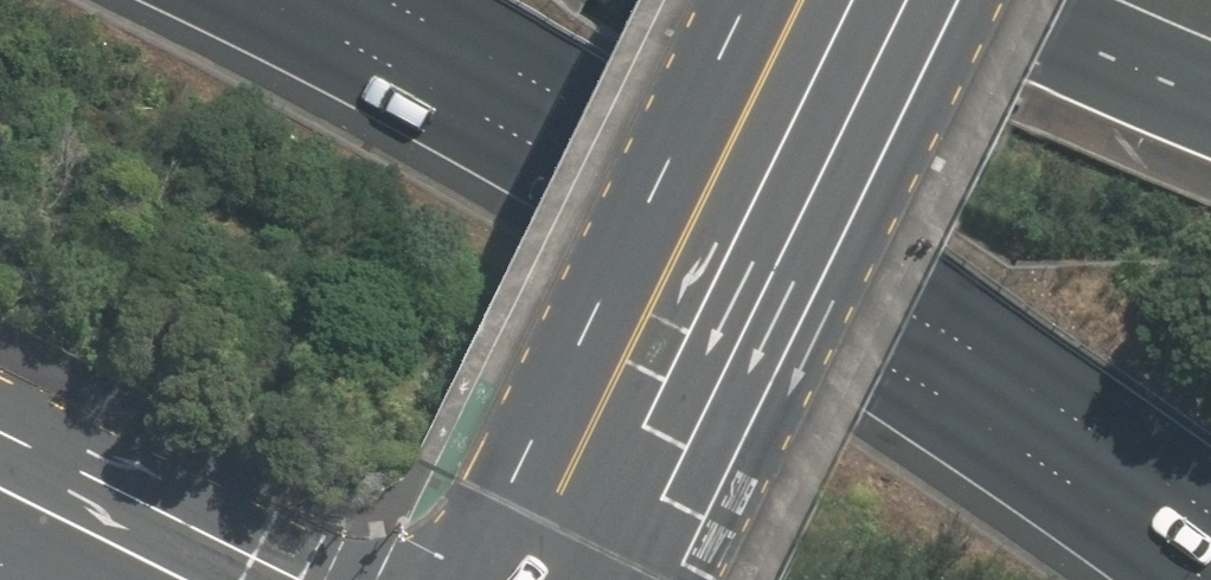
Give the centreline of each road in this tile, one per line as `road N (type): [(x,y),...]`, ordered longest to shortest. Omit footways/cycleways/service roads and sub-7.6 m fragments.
road 1 (motorway): [(1210,511),(956,332),(470,41),(386,0)]
road 2 (secondary): [(546,579),(836,0)]
road 3 (motorway): [(1210,91),(1000,0)]
road 4 (primary): [(0,489),(183,579)]

